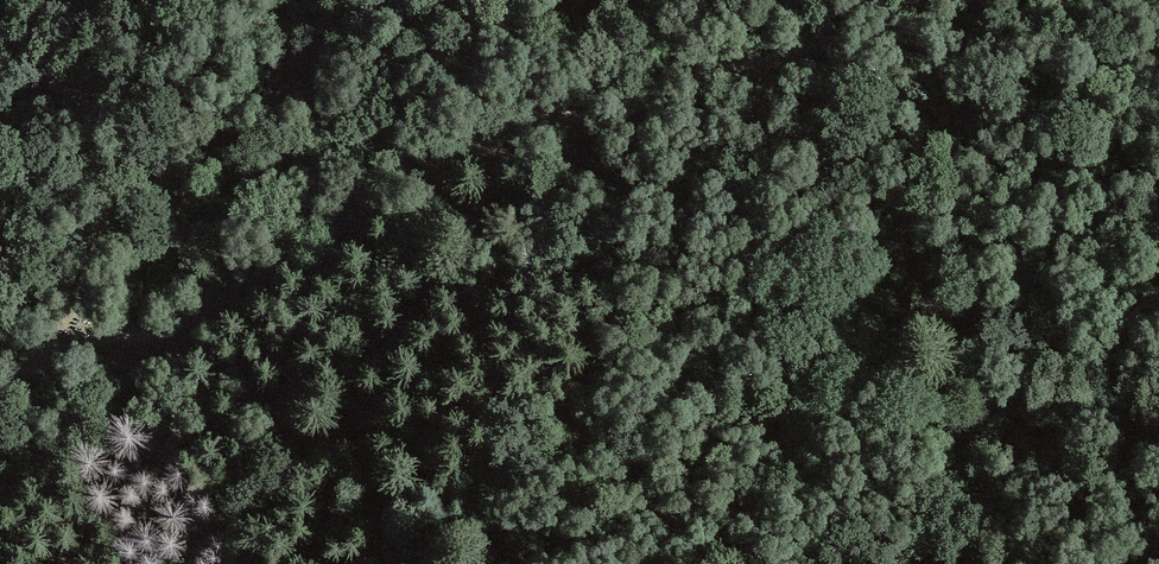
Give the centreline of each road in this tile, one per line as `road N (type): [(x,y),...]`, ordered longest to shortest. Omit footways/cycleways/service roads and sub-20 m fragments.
road 1 (track): [(67,338),(132,335),(246,282),(379,193),(611,106),(847,47),(959,0)]
road 2 (track): [(1158,199),(1024,316),(952,413),(880,451),(831,458),(787,494),(726,492),(627,563)]

